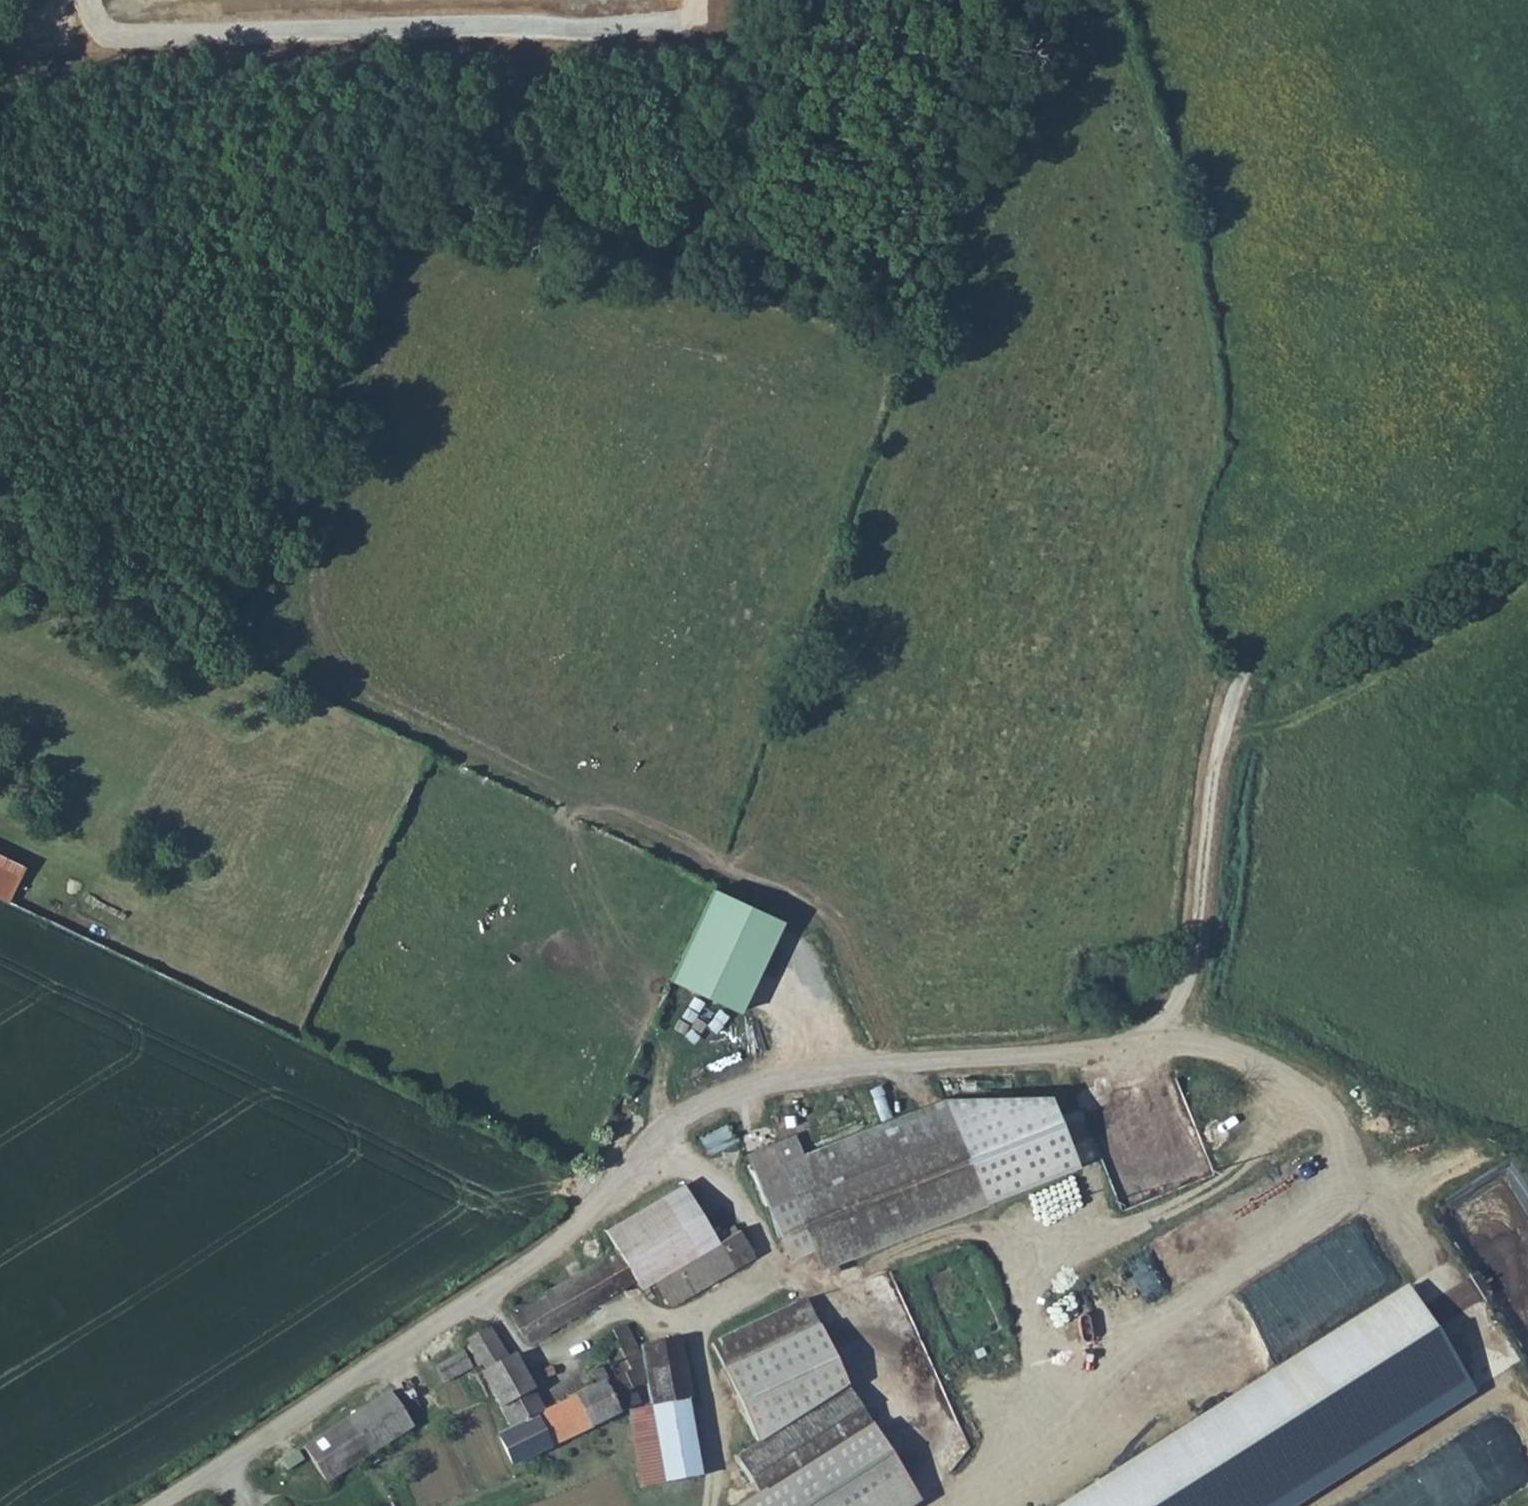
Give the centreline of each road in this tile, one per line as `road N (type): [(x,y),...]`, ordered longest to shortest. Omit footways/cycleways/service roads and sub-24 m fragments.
road 1 (unclassified): [(151,1505),(564,1244),(653,1139),(721,1093),(801,1065),(1080,1060),(1155,1035),(1191,985),(1218,754),(1239,682)]

